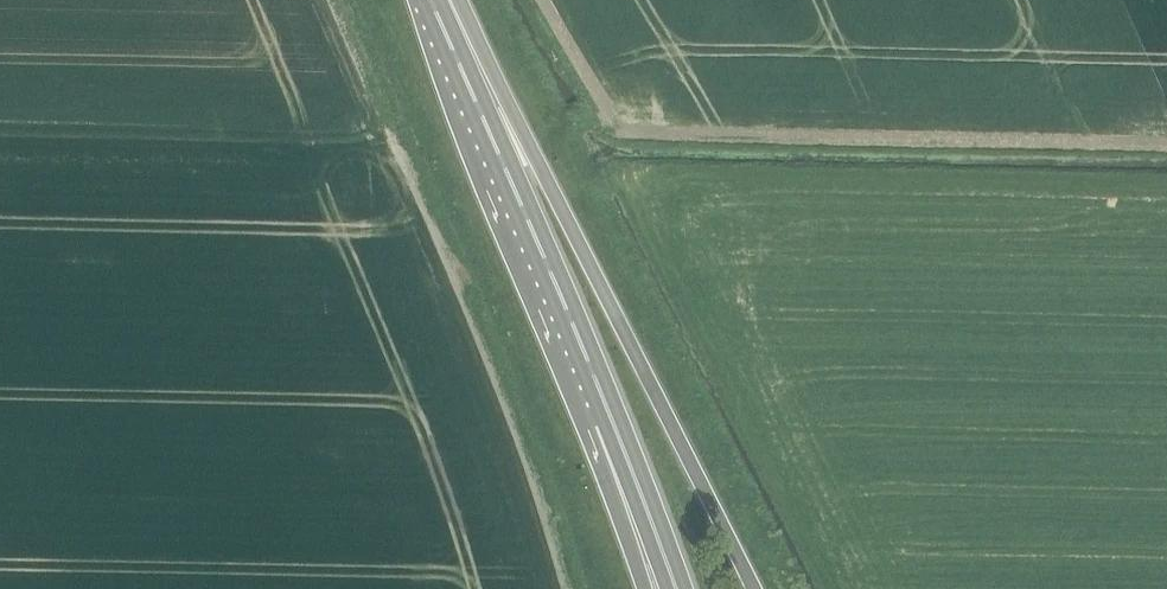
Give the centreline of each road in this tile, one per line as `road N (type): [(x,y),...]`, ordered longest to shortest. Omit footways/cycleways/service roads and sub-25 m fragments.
road 1 (trunk): [(749,588),(433,0)]
road 2 (trunk): [(612,420),(430,0)]
road 3 (trunk): [(674,588),(612,420)]
road 4 (trunk): [(612,420),(650,588)]

